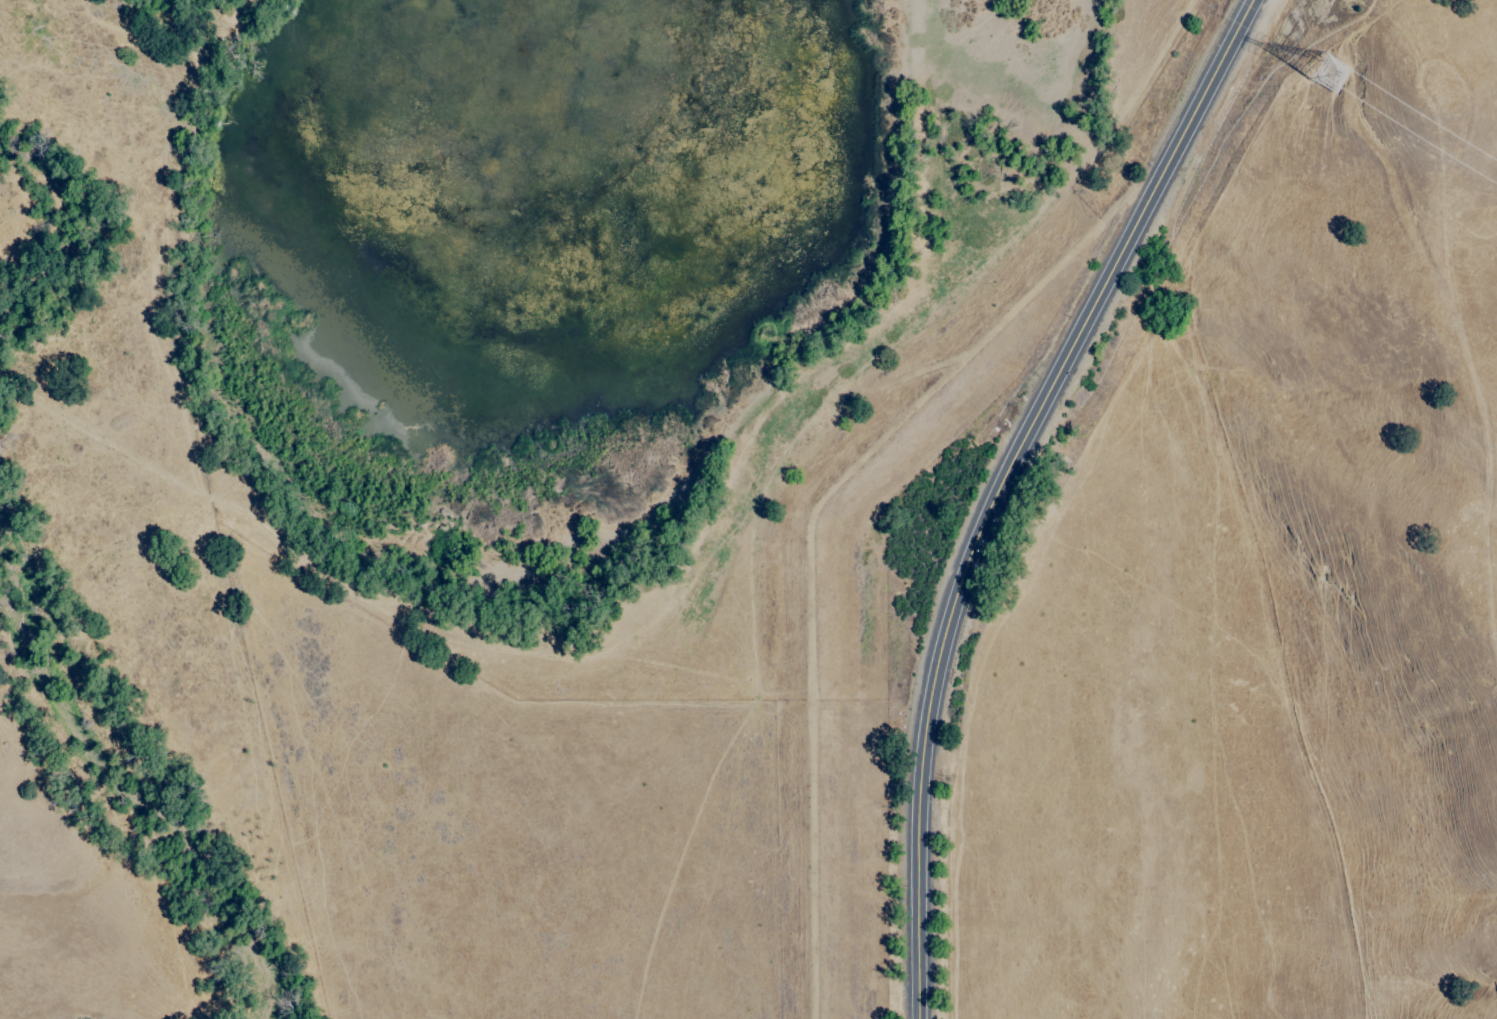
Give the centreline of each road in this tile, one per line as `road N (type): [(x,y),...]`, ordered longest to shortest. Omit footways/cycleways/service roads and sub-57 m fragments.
road 1 (secondary): [(1261,0),(966,571),(926,729),(920,1018)]

